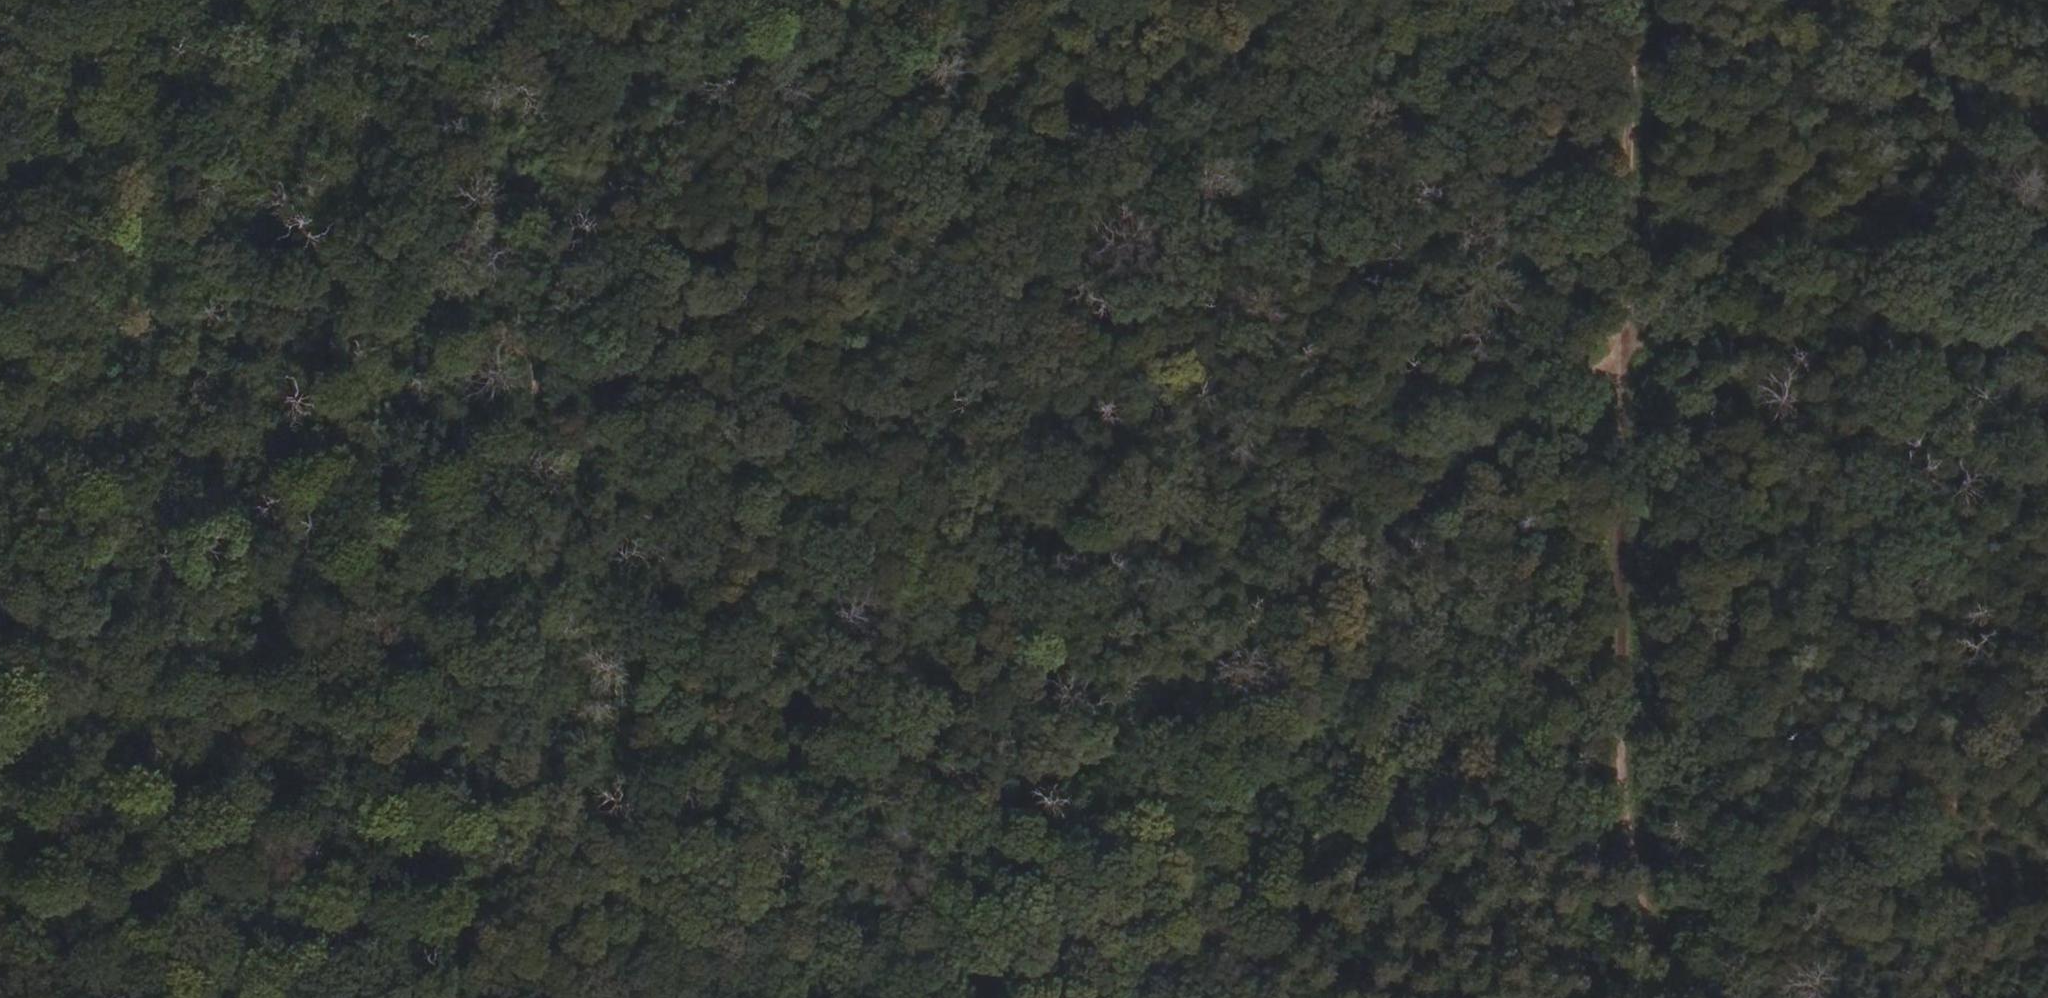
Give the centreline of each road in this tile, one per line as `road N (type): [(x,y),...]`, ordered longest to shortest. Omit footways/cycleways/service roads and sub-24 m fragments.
road 1 (track): [(751,997),(1615,339)]
road 2 (track): [(1615,339),(1615,853),(1680,997)]
road 3 (track): [(1615,339),(1971,0)]
road 4 (track): [(1618,0),(1615,339)]

